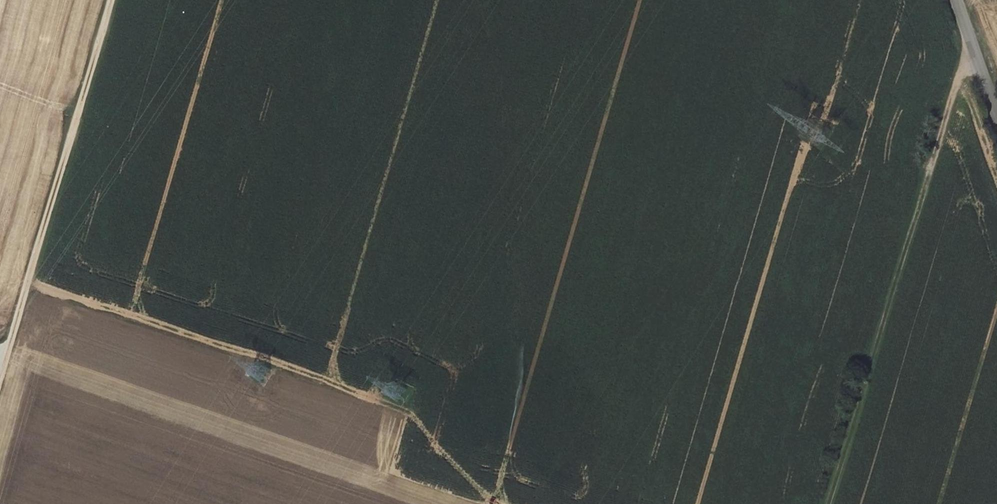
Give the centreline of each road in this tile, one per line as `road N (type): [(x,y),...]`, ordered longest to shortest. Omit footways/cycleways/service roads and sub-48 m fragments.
road 1 (track): [(28,282),(409,411),(395,472),(492,503)]
road 2 (track): [(973,45),(828,503)]
road 3 (track): [(0,379),(112,0)]

